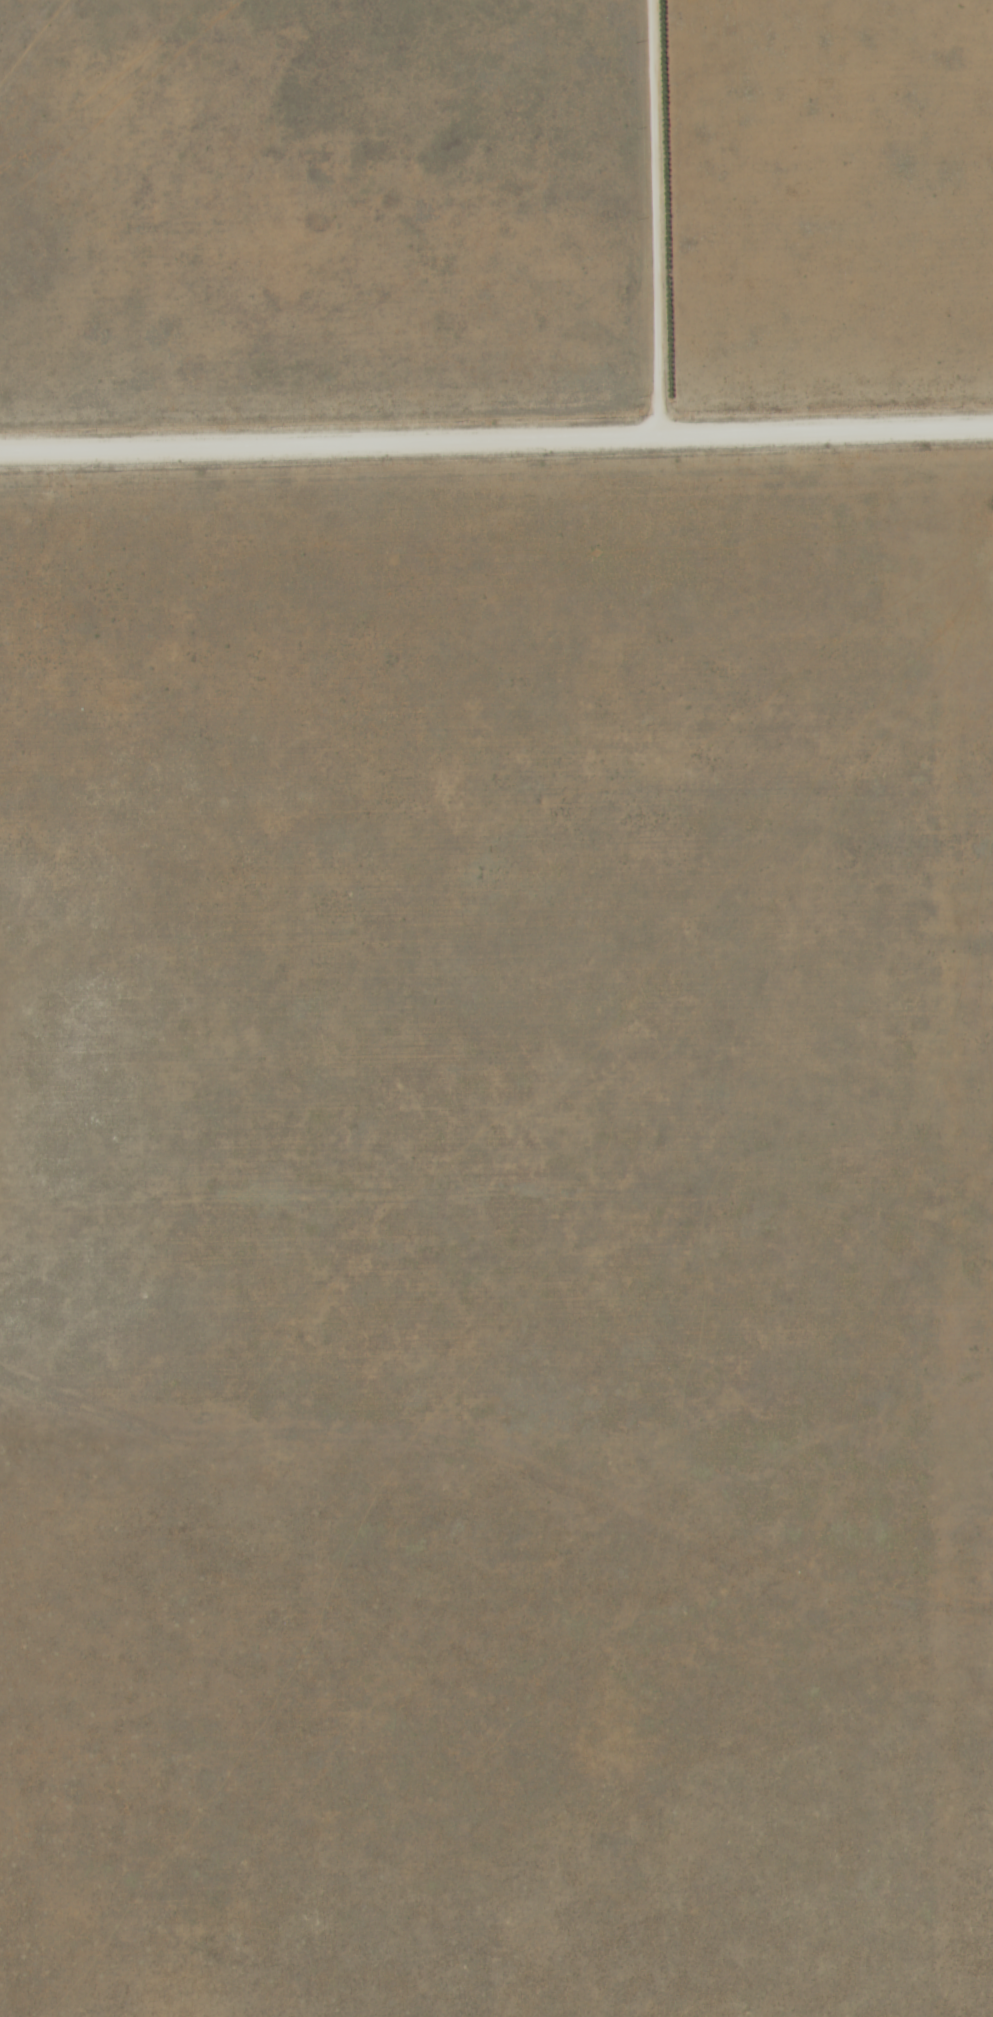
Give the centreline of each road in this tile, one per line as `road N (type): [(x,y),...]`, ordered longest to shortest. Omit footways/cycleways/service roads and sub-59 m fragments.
road 1 (residential): [(992,433),(0,459)]
road 2 (residential): [(661,442),(652,0)]

